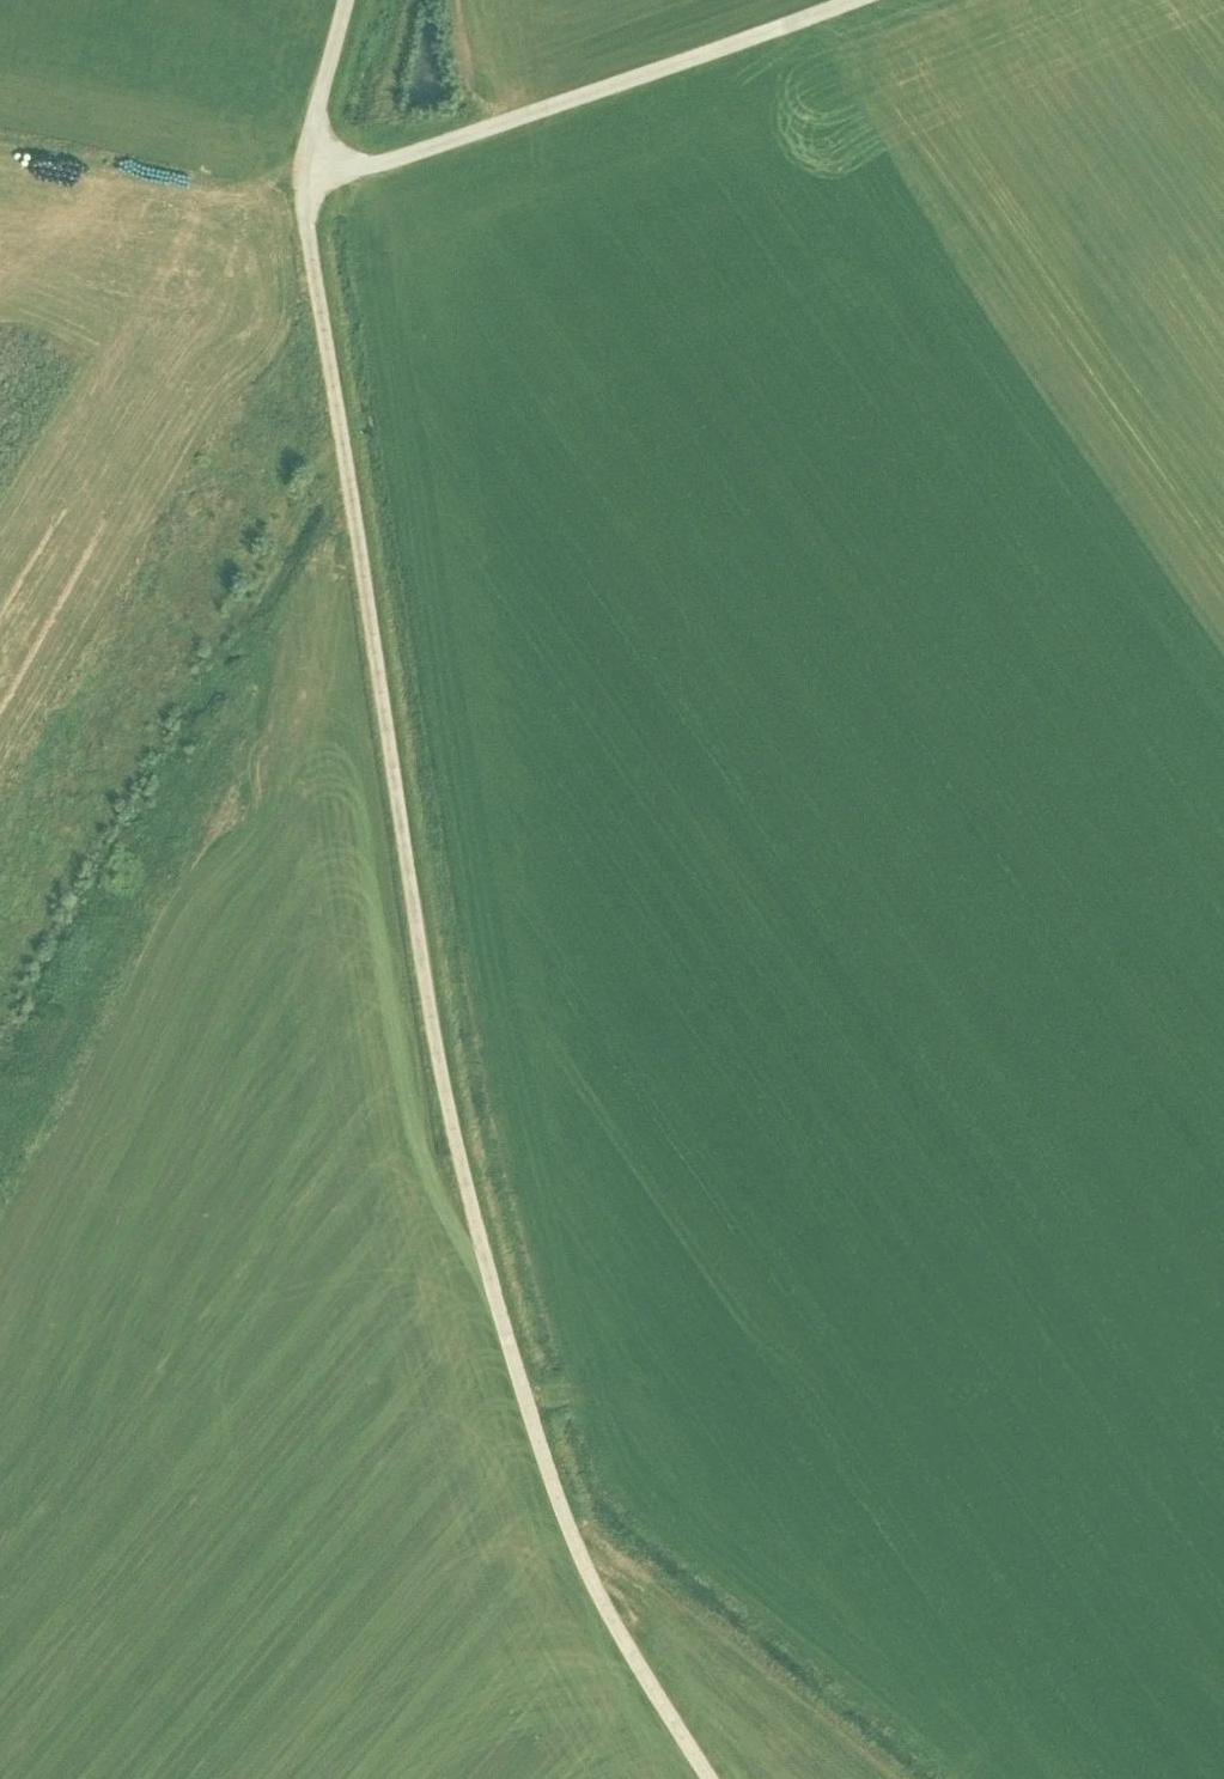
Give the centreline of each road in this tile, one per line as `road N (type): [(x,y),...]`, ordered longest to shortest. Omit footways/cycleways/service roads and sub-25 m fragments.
road 1 (track): [(710,1778),(589,1572),(534,1428),(444,1081),(308,216),(313,141),(347,0)]
road 2 (track): [(310,168),(381,160),(529,114),(856,0)]

